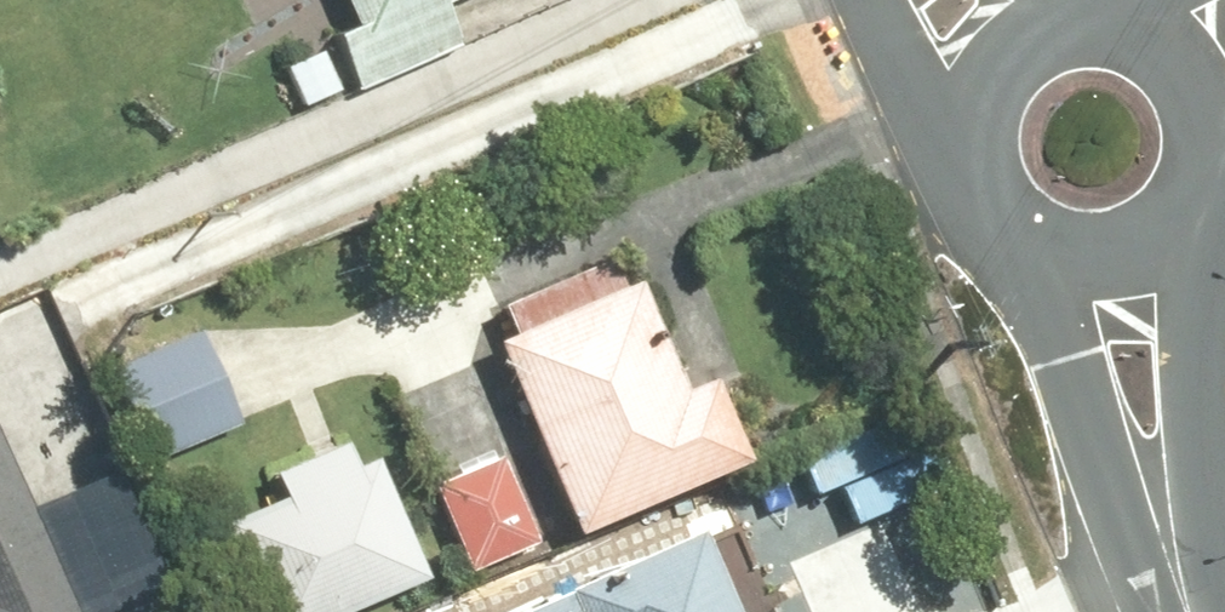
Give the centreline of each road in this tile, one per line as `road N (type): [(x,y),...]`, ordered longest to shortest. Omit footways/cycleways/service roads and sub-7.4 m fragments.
road 1 (secondary): [(1192,611),(1162,542),(1116,259)]
road 2 (secondary): [(1116,259),(1077,261),(1039,250),(1007,227),(984,195),(972,158),(973,118),(987,81),(1012,51)]
road 3 (secondary): [(1188,68),(1209,112),(1211,160),(1194,205),(1161,240),(1116,259)]
road 4 (secondary): [(1012,51),(1046,30),(1084,21),(1123,25),(1159,42),(1188,68)]

